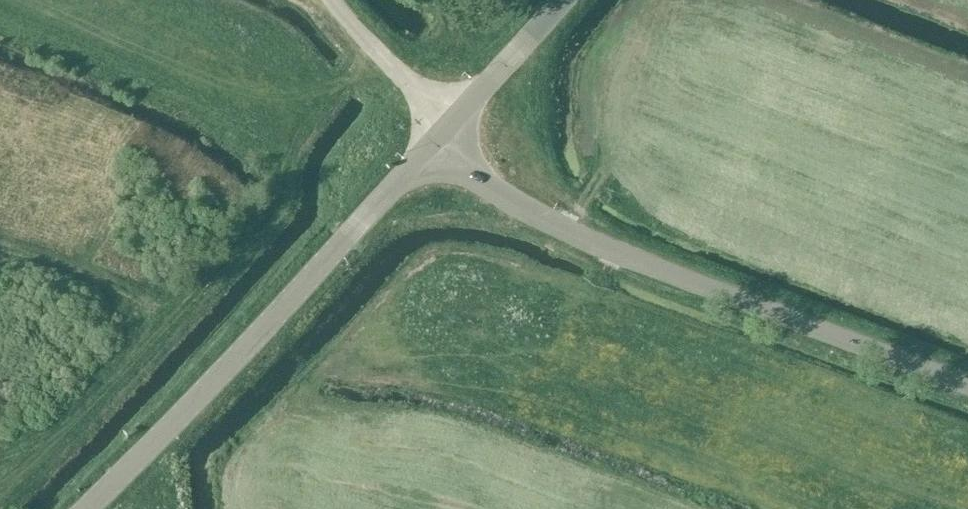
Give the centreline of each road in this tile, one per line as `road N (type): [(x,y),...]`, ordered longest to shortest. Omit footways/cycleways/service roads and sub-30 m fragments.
road 1 (tertiary): [(967,384),(558,225),(485,181),(445,132)]
road 2 (tertiary): [(88,508),(445,132)]
road 3 (tertiary): [(445,132),(565,0)]
road 4 (unclassified): [(445,132),(332,0)]

